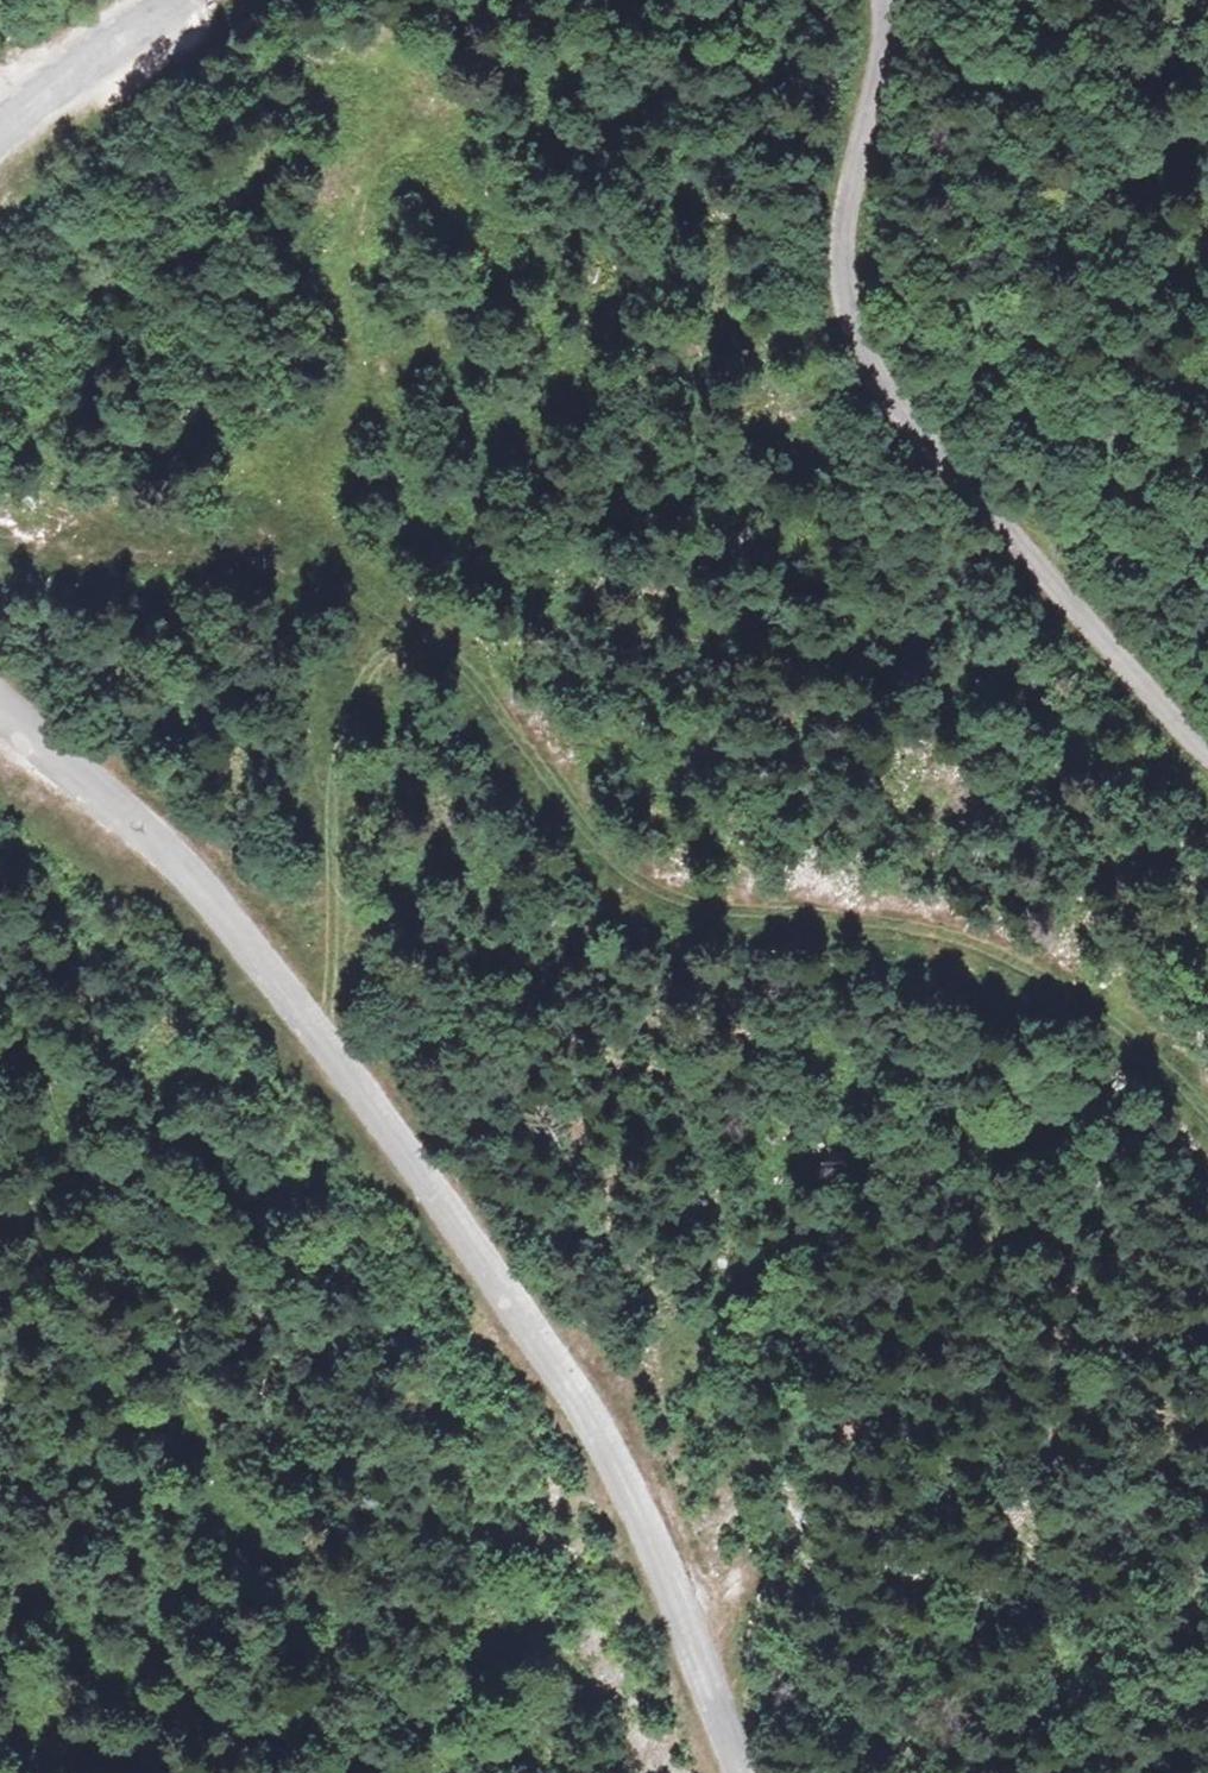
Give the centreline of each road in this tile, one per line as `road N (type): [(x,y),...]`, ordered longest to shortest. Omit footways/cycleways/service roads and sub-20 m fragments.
road 1 (unclassified): [(746,1772),(663,1565),(575,1392),(411,1155),(184,869),(0,709)]
road 2 (unclassified): [(879,0),(841,289),(872,373),(952,476),(1207,756)]
road 3 (unclassified): [(0,126),(185,0)]

